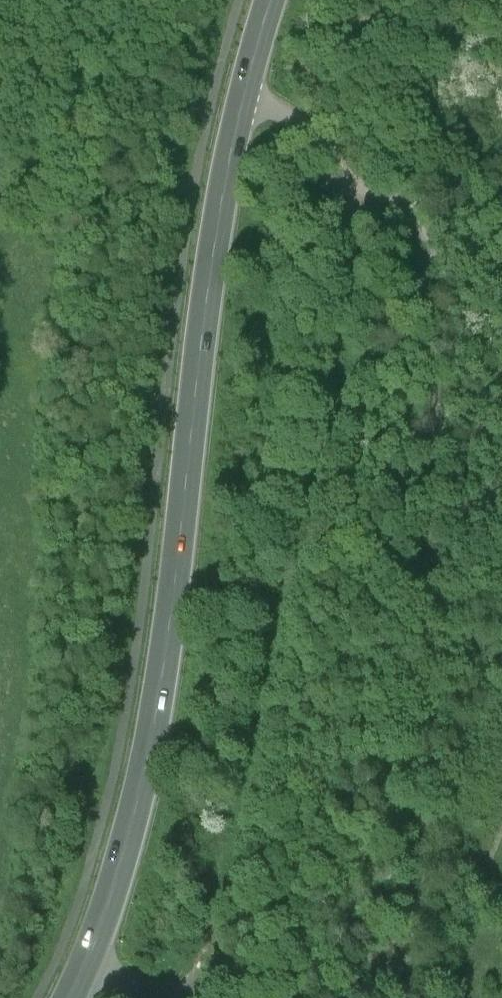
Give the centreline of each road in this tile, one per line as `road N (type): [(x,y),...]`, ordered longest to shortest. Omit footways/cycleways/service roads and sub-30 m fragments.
road 1 (residential): [(245,105),(316,138),(346,192),(427,212),(436,281),(446,673),(416,997)]
road 2 (primary): [(245,105),(207,304),(167,658),(135,816),(90,963),(71,997)]
road 3 (track): [(202,991),(346,333),(352,276),(346,192)]

